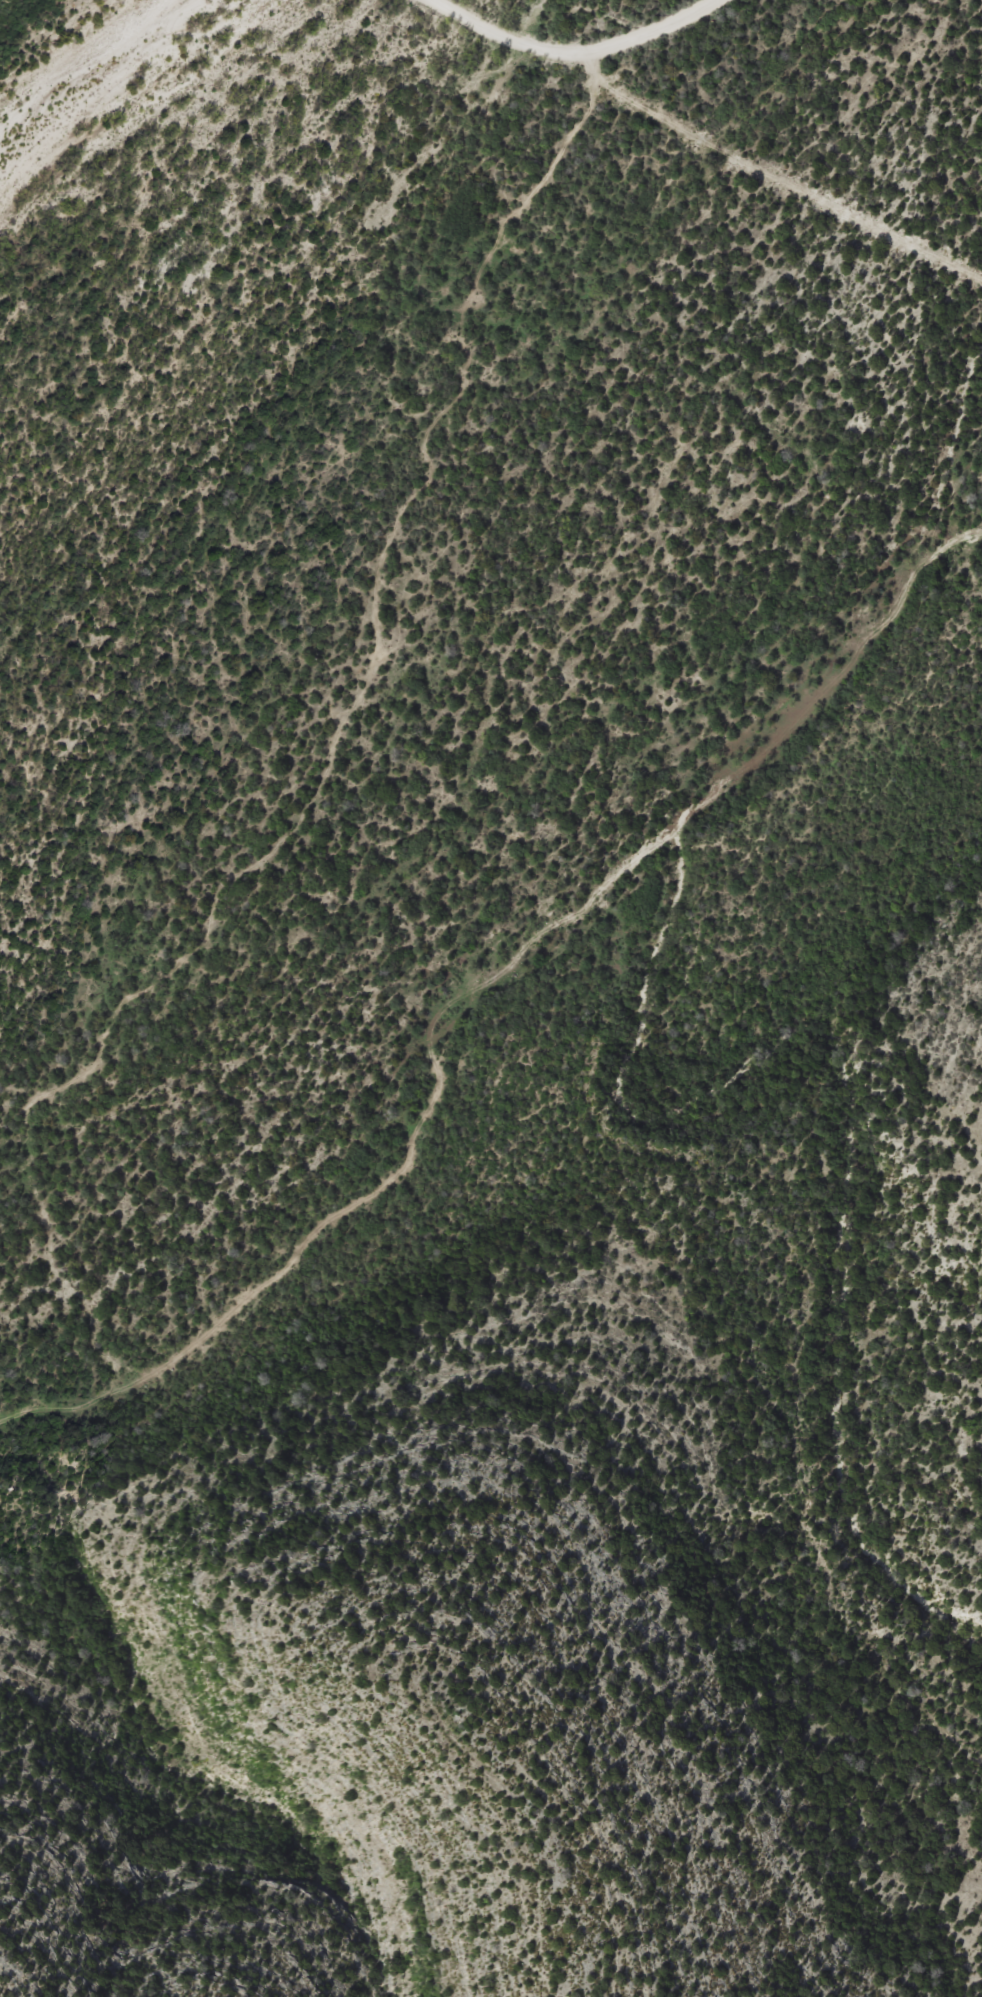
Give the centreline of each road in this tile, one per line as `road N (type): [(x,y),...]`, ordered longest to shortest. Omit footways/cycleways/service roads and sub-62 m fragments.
road 1 (residential): [(428,0),(513,41),(567,54),(638,40),(730,0)]

